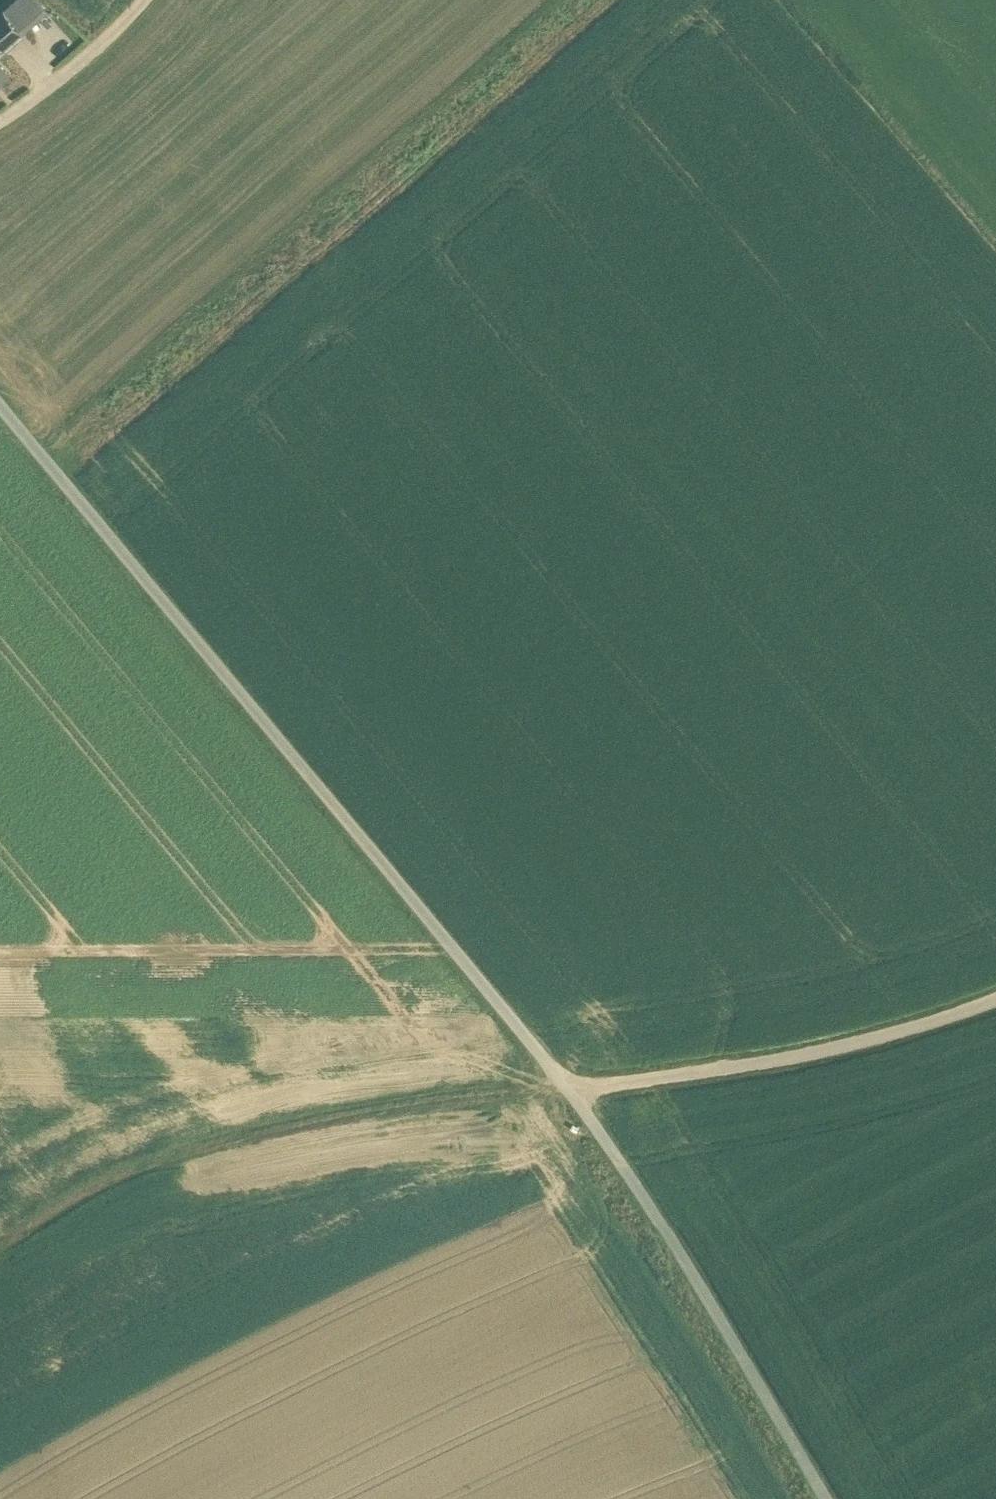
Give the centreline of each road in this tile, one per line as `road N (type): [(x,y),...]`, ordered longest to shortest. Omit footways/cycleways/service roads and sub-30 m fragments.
road 1 (unclassified): [(826,1498),(638,1183),(340,797),(0,404)]
road 2 (track): [(995,989),(799,1054),(563,1085)]
road 3 (track): [(129,0),(0,111)]

